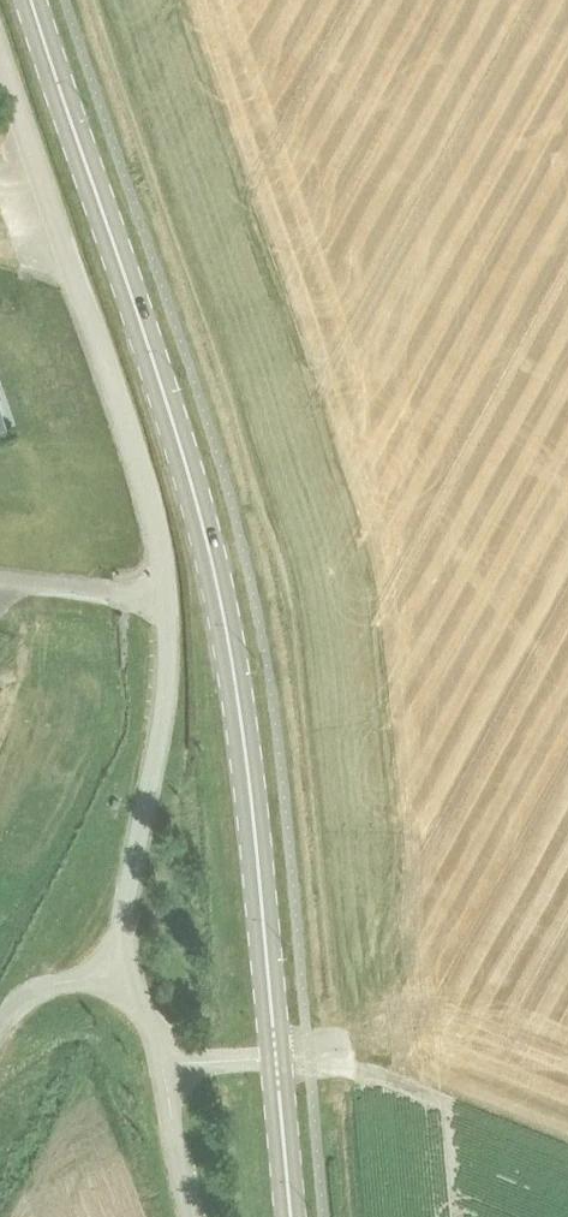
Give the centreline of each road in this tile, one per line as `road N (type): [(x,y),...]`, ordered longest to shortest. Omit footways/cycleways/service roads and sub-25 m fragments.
road 1 (primary): [(277,1053),(230,613),(186,433),(40,0)]
road 2 (unclassified): [(115,973),(154,804),(179,629),(153,478),(0,28)]
road 3 (primary): [(293,1216),(277,1053)]
road 4 (unclassified): [(189,1216),(163,1063)]
road 5 (unclassified): [(0,1022),(34,987),(115,973)]

